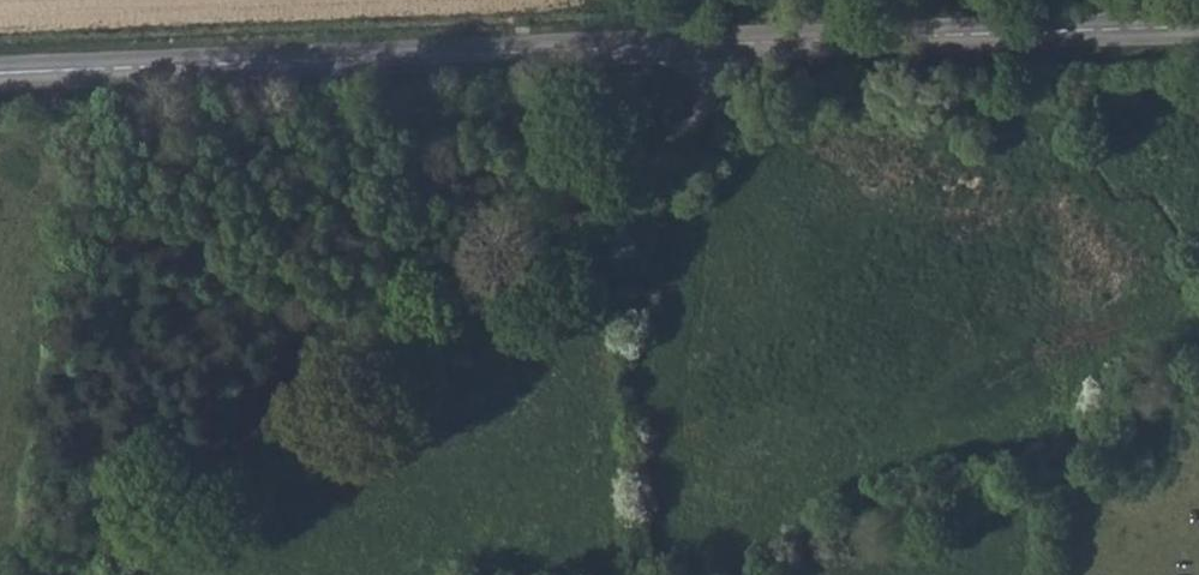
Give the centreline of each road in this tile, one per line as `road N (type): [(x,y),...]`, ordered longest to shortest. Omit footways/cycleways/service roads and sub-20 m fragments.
road 1 (secondary): [(0,73),(1198,29)]
road 2 (track): [(697,48),(685,137),(226,442),(45,574)]

